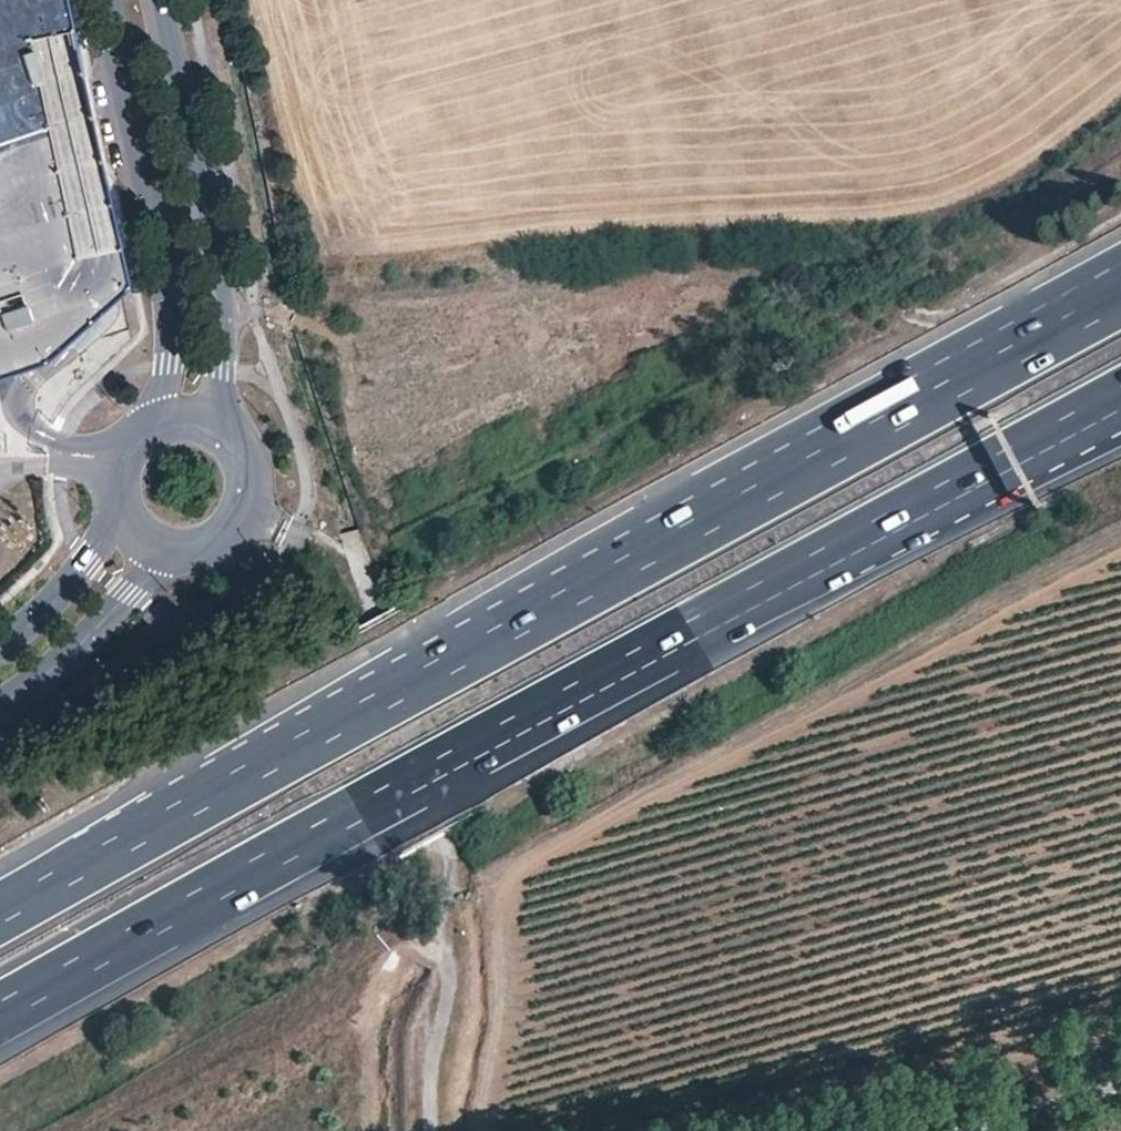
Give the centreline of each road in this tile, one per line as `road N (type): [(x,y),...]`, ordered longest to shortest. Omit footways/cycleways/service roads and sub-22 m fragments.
road 1 (motorway): [(0,1015),(1120,396)]
road 2 (motorway): [(1120,295),(0,913)]
road 3 (track): [(1120,541),(445,894)]
road 4 (secondary): [(104,0),(173,325),(160,397),(130,449)]
road 5 (secondary): [(228,437),(219,406),(223,316),(215,261),(159,0)]
road 6 (unclassified): [(443,840),(375,626),(367,575),(350,557),(243,510)]
road 7 (unclassified): [(443,840),(446,988),(425,1130)]
road 8 (secondary): [(0,704),(68,659),(154,568),(190,548)]
road 9 (secondary): [(123,505),(72,585),(0,646)]

